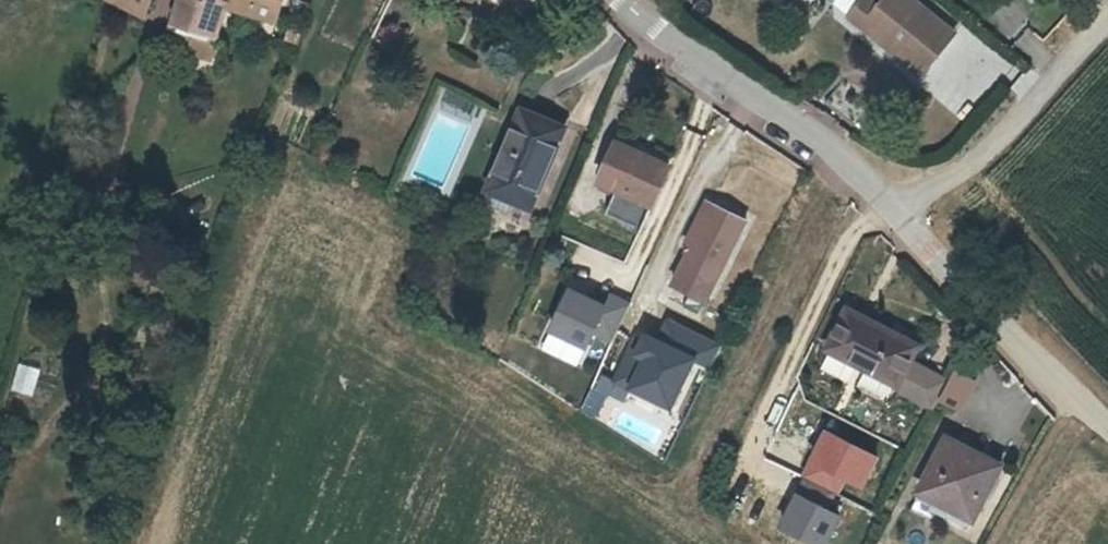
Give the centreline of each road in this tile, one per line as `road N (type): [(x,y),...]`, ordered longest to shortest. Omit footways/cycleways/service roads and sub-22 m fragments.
road 1 (residential): [(886,203),(824,142),(621,0)]
road 2 (residential): [(1107,426),(886,203)]
road 3 (residential): [(886,203),(968,168),(1107,19)]

